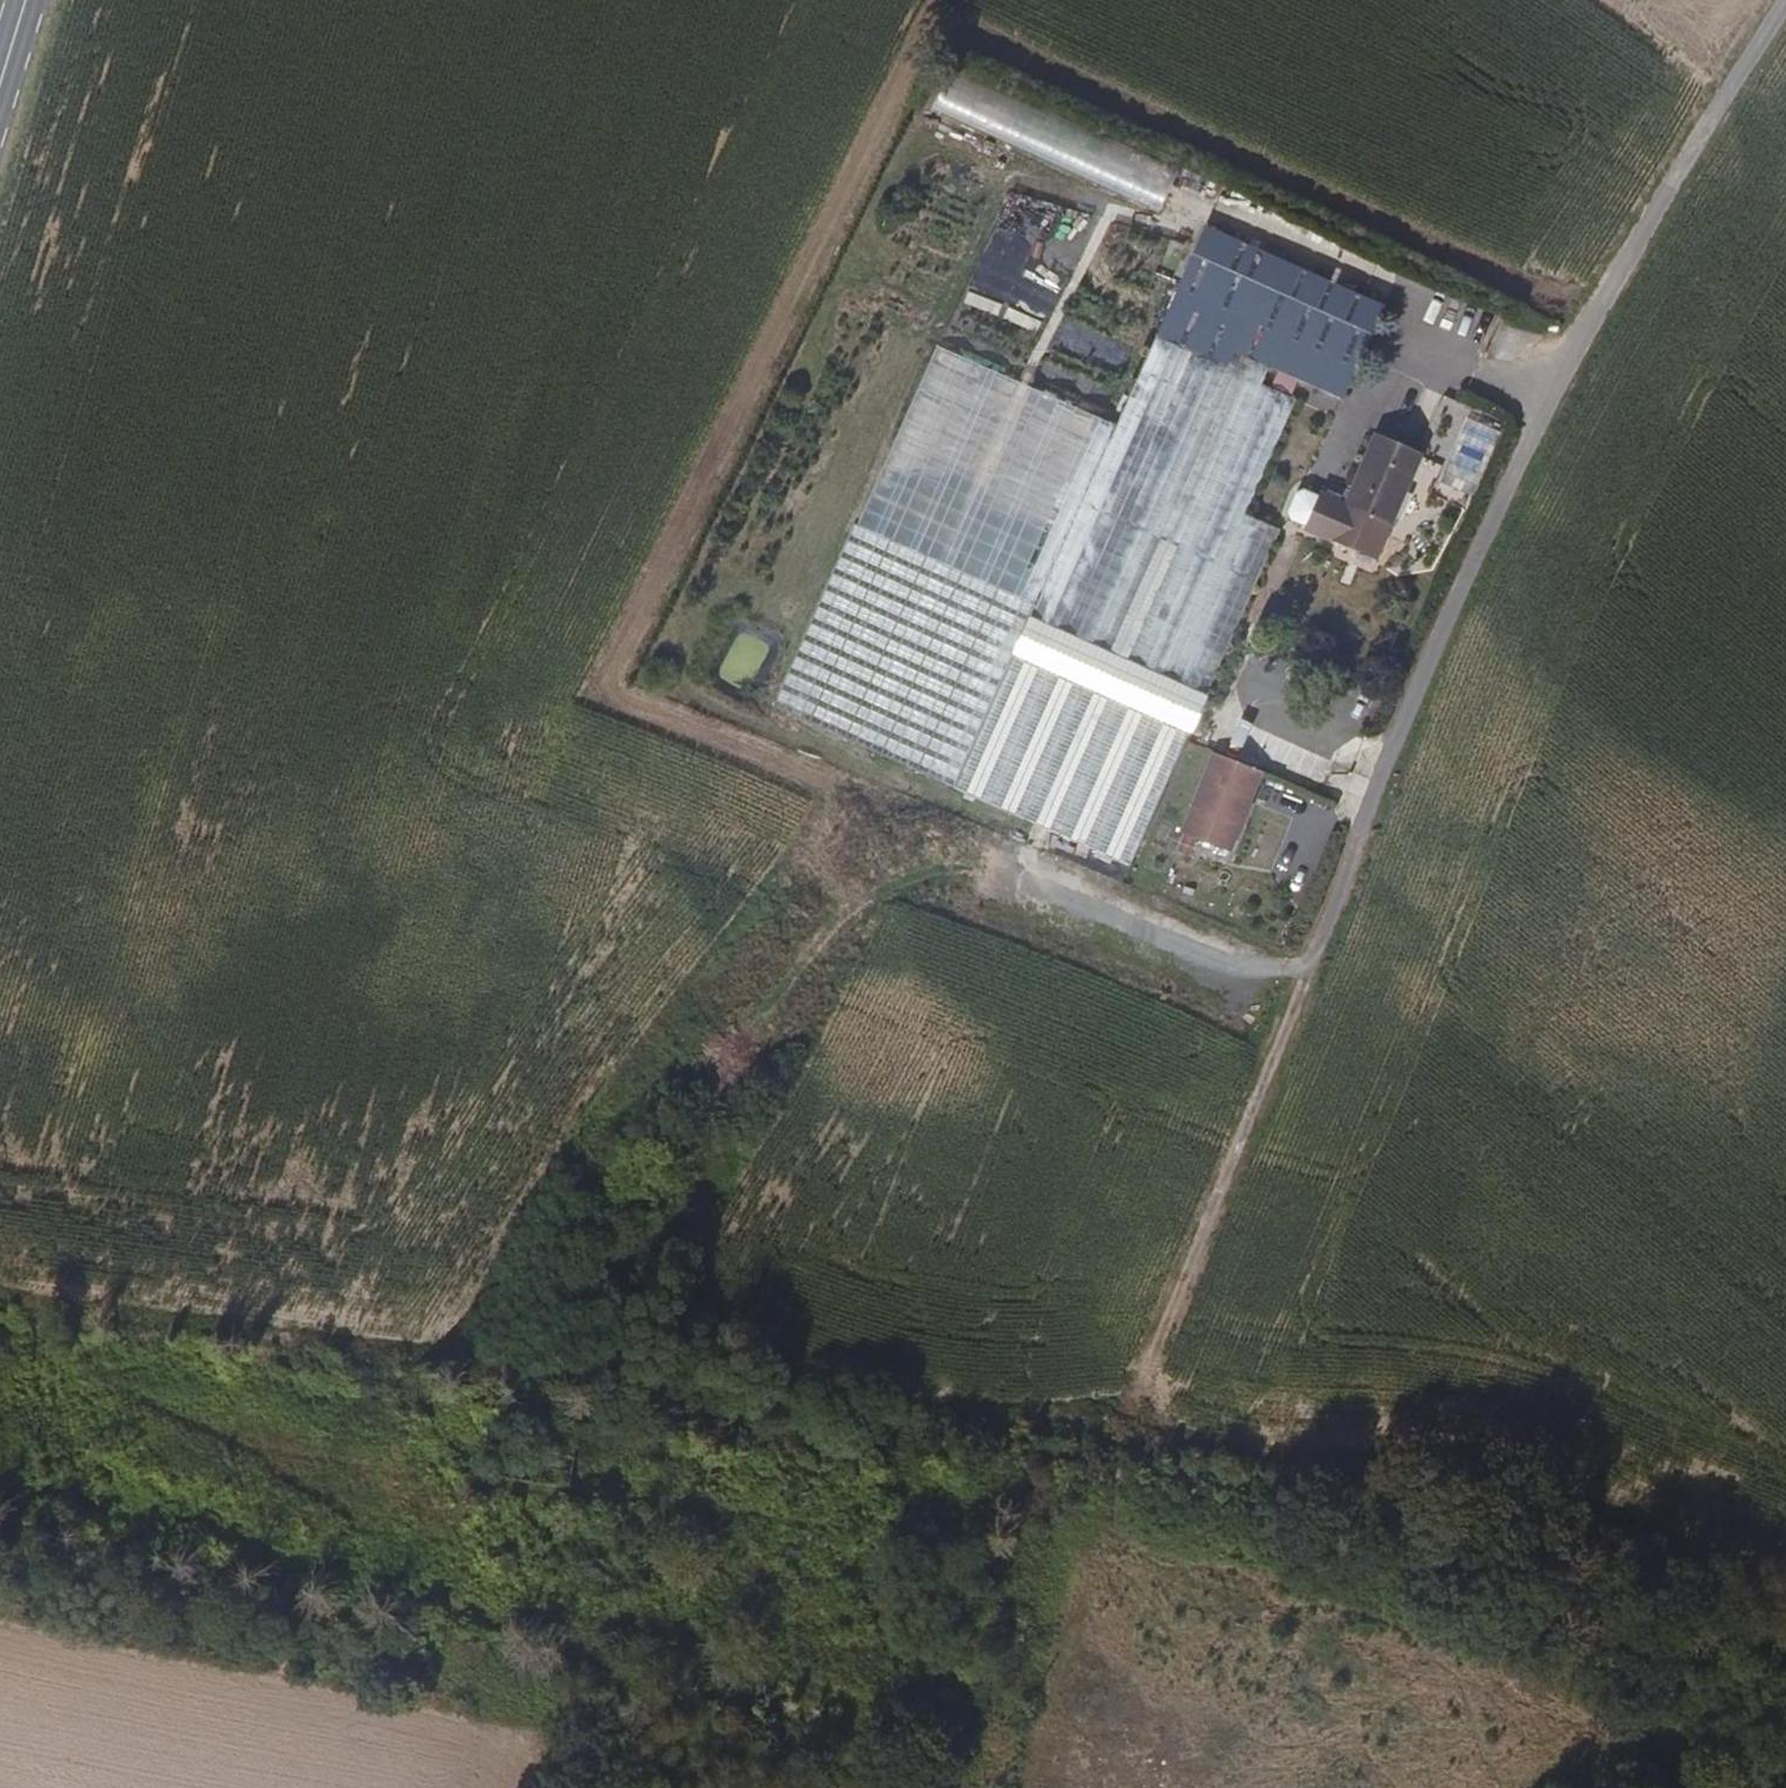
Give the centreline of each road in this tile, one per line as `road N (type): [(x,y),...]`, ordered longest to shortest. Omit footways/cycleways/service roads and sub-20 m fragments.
road 1 (track): [(1778,0),(1625,246),(1462,567),(1374,770),(1233,1135),(1110,1516),(1284,1573),(1545,1680),(1670,1764),(1670,1787)]

